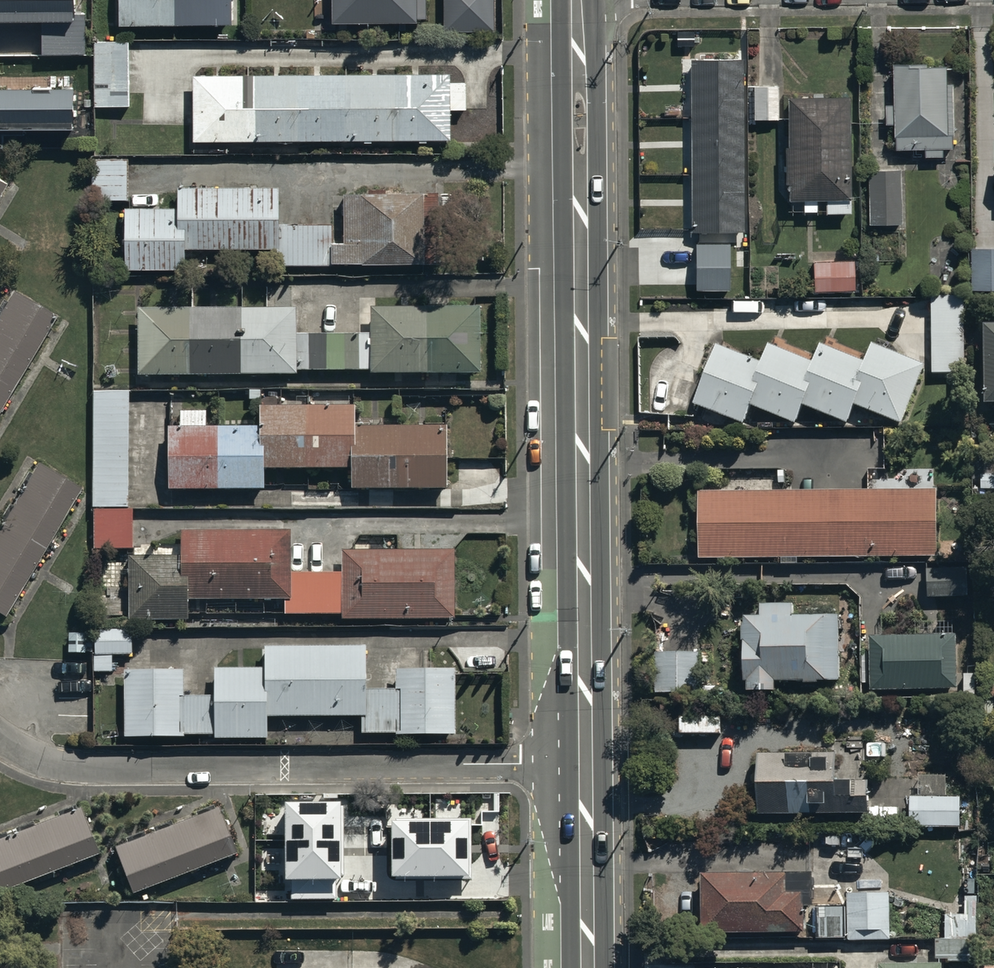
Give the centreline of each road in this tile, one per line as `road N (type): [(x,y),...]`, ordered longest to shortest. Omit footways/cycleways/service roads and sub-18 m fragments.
road 1 (secondary): [(586,767),(580,0)]
road 2 (residential): [(0,735),(50,763),(99,769),(586,767)]
road 3 (secondary): [(588,967),(586,767)]

